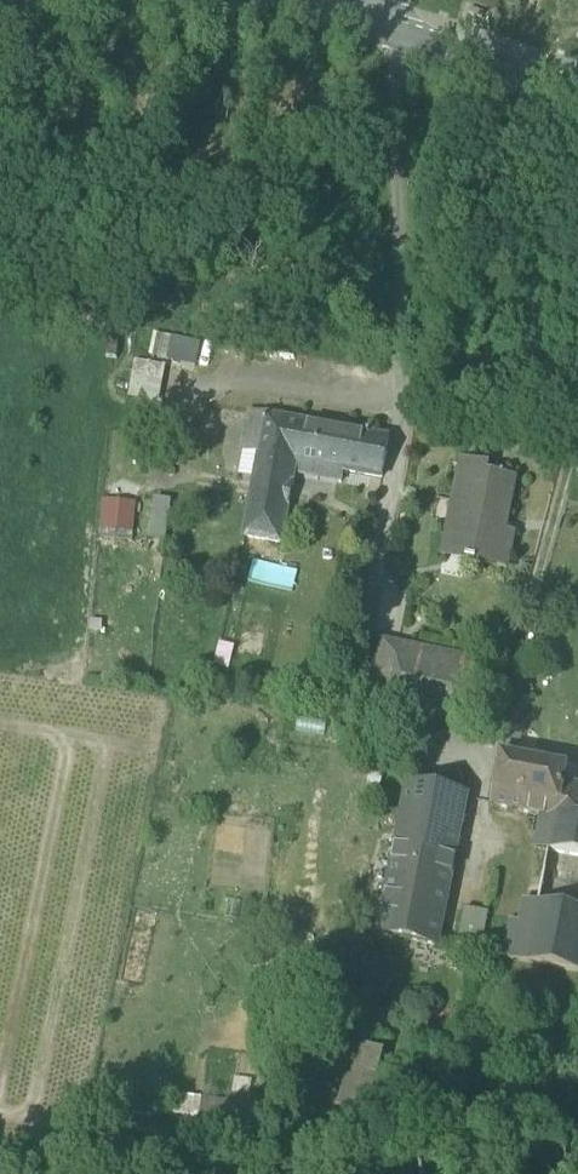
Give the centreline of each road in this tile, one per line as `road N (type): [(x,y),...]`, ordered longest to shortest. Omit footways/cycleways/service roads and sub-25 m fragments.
road 1 (unclassified): [(577,95),(393,25)]

